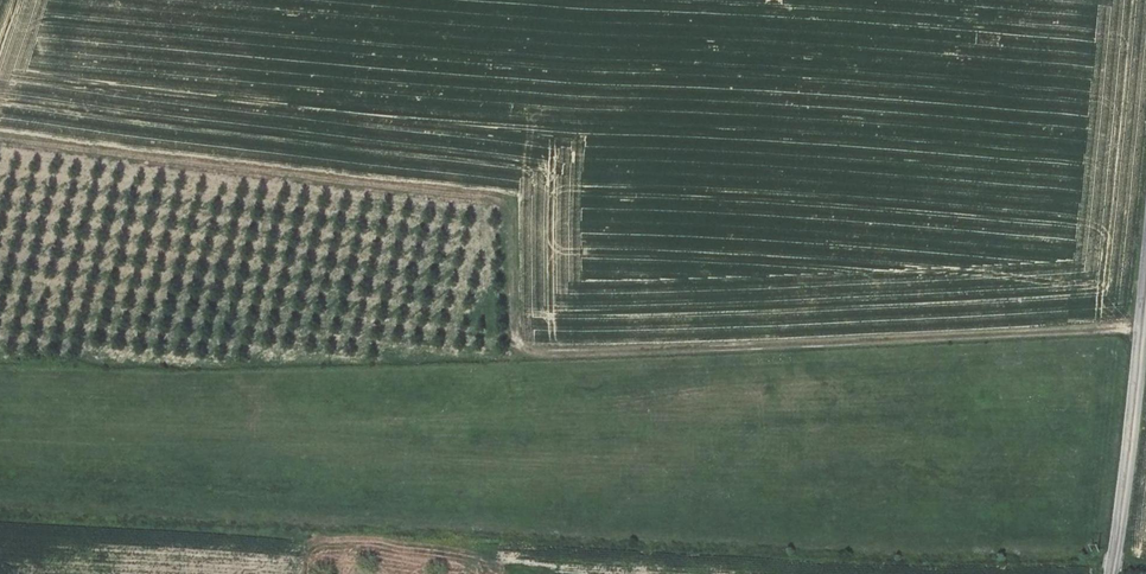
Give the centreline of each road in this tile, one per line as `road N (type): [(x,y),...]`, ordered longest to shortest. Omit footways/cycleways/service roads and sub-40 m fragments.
road 1 (track): [(1141,328),(529,351),(514,334),(505,202),(0,135)]
road 2 (tertiary): [(1145,275),(1110,573)]

